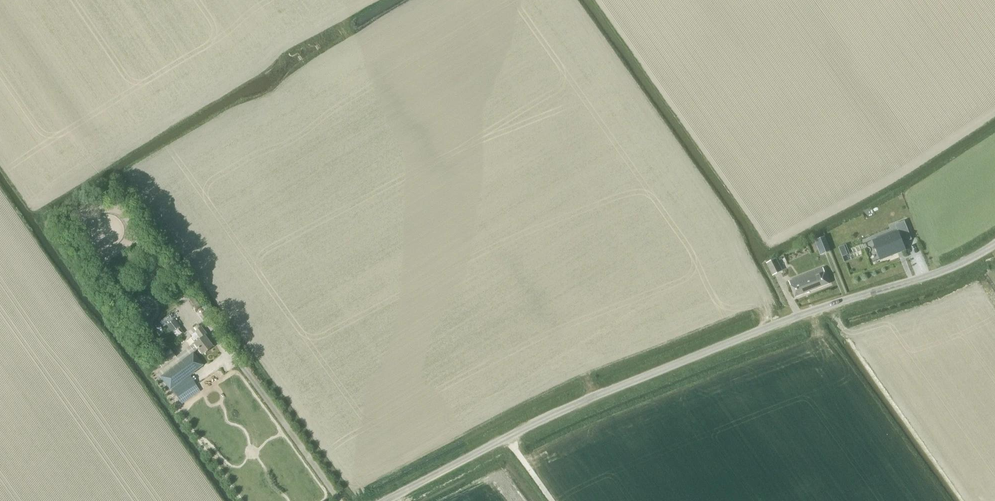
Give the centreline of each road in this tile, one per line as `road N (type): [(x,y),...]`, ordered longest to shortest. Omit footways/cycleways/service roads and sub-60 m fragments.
road 1 (unclassified): [(384,500),(605,391),(799,315),(949,268),(994,244)]

